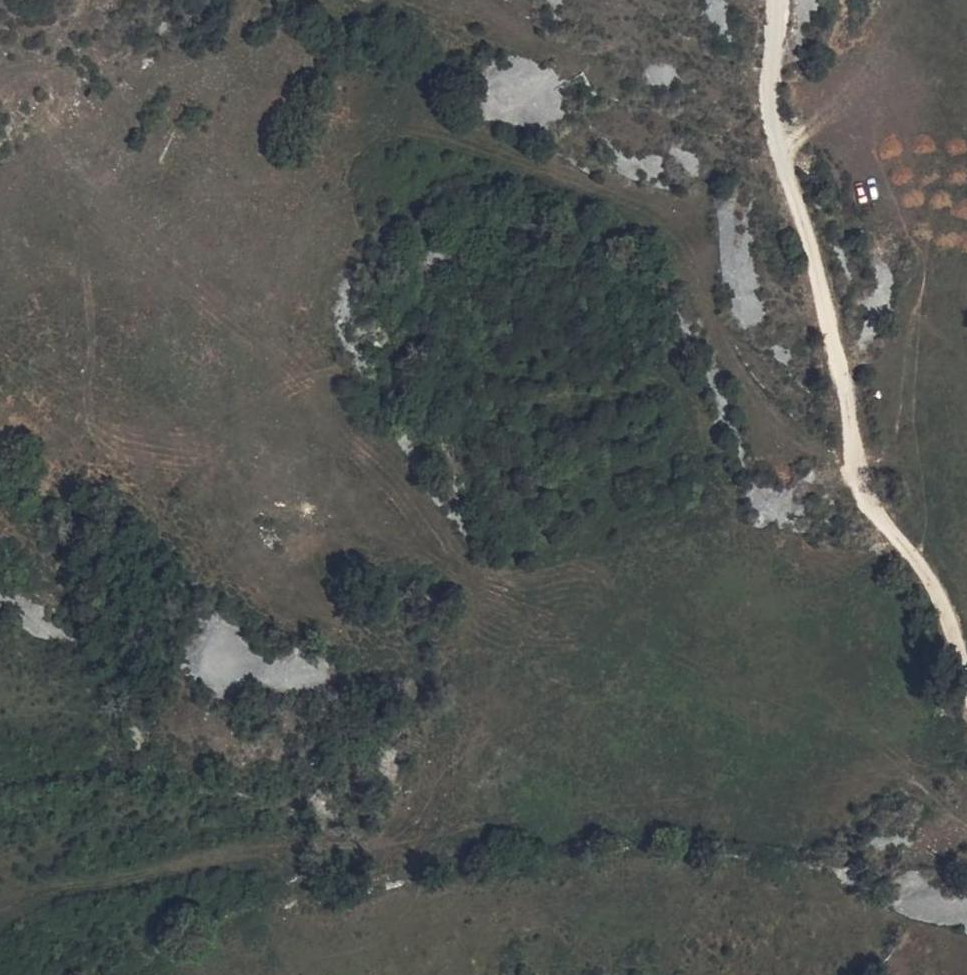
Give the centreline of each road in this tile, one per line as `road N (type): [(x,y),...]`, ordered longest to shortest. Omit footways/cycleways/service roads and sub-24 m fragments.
road 1 (track): [(966,679),(952,624),(866,491),(770,101),(778,0)]

